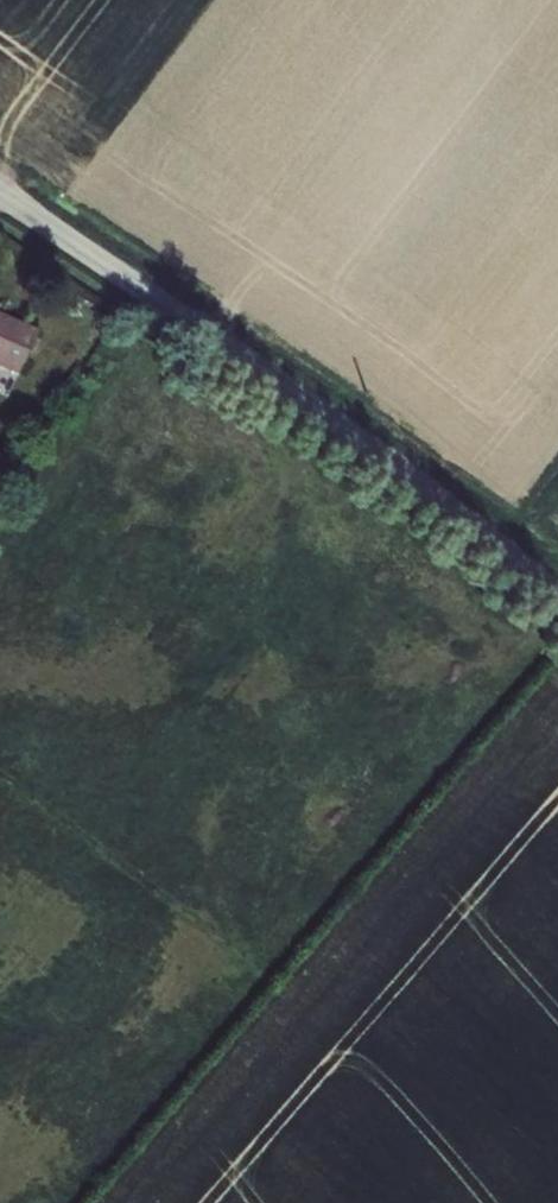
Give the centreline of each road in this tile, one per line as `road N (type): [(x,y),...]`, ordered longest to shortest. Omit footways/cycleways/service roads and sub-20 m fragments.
road 1 (unclassified): [(557,577),(449,486),(0,175)]

